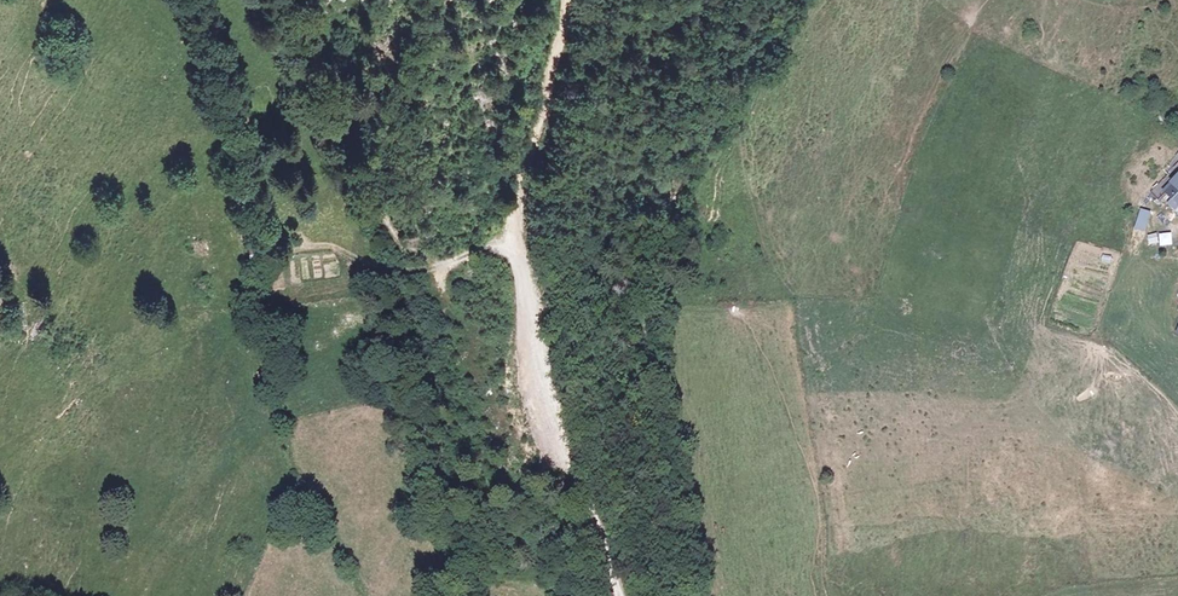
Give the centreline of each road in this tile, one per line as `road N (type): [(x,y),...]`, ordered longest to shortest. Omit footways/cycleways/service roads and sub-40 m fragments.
road 1 (track): [(681,595),(642,288),(690,145),(777,0)]
road 2 (track): [(512,240),(542,417),(611,595)]
road 3 (track): [(564,0),(512,240)]

